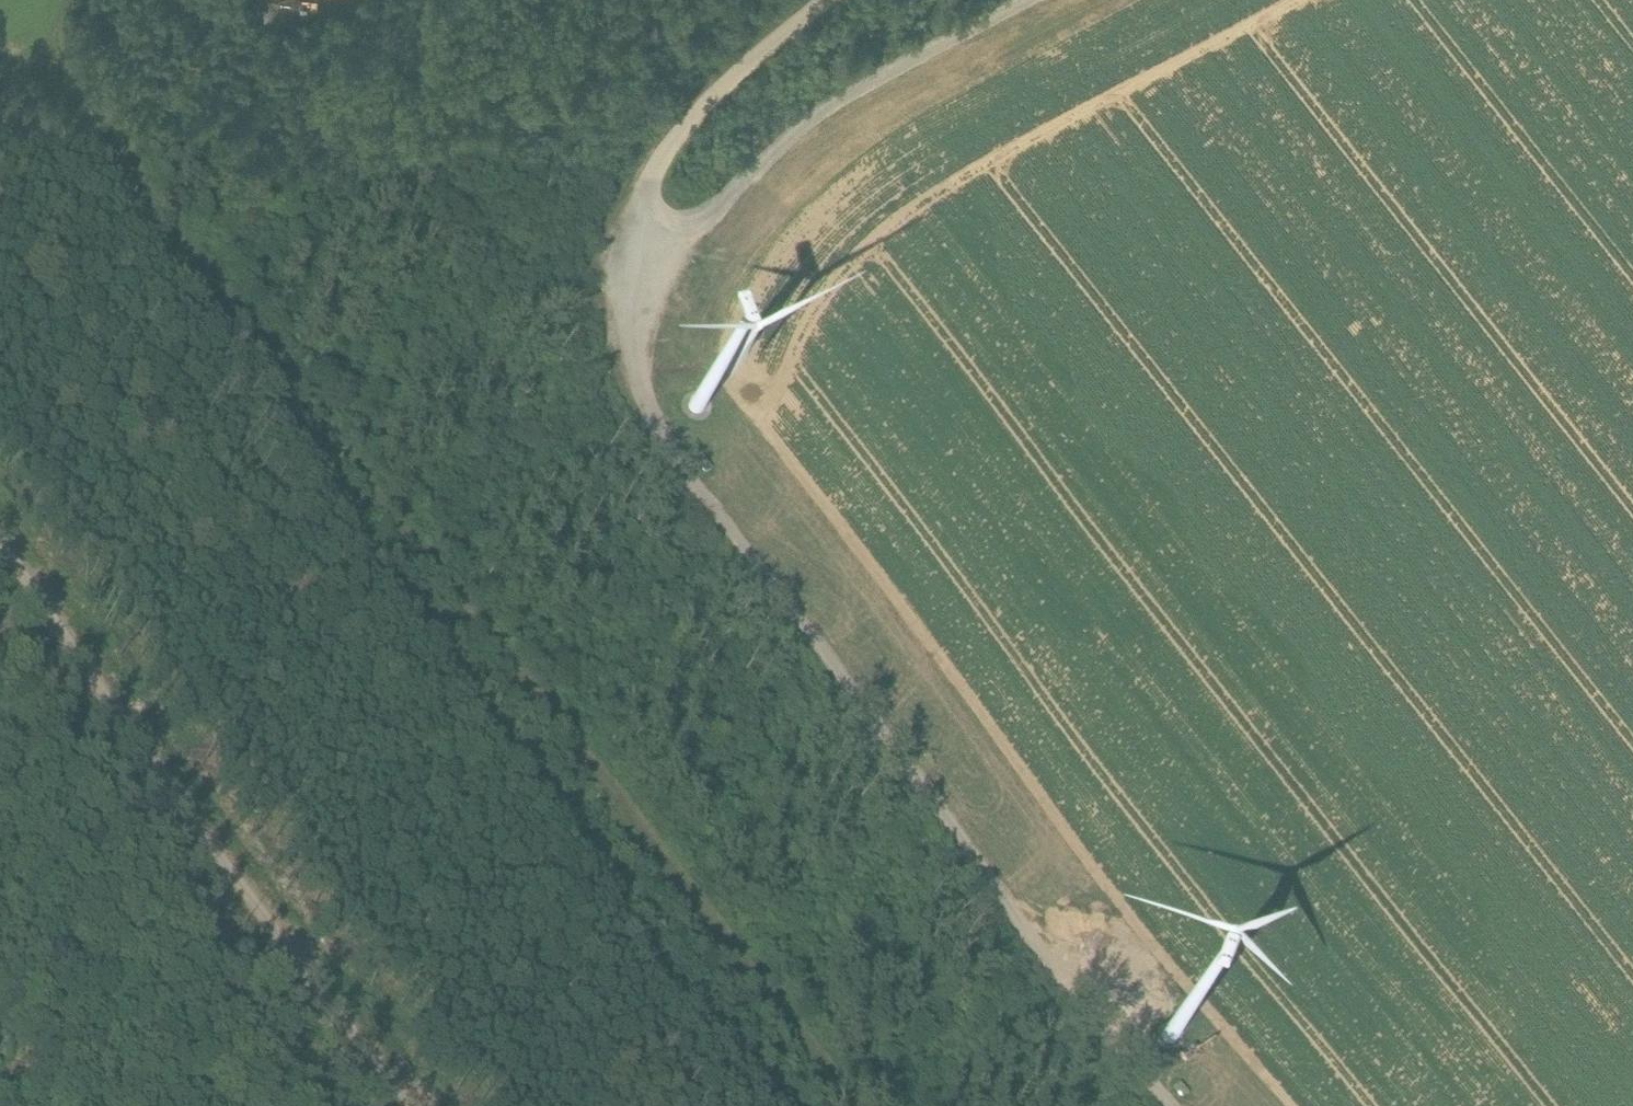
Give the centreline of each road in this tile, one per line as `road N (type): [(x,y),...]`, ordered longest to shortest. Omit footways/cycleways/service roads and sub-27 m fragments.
road 1 (track): [(1028,0),(835,100),(697,214),(622,321),(614,392),(651,465),(1163,1105)]
road 2 (track): [(821,1105),(213,309),(48,20),(47,0)]
road 3 (track): [(405,1105),(0,570)]
road 4 (track): [(622,321),(628,245),(667,143),(737,67),(818,0)]

